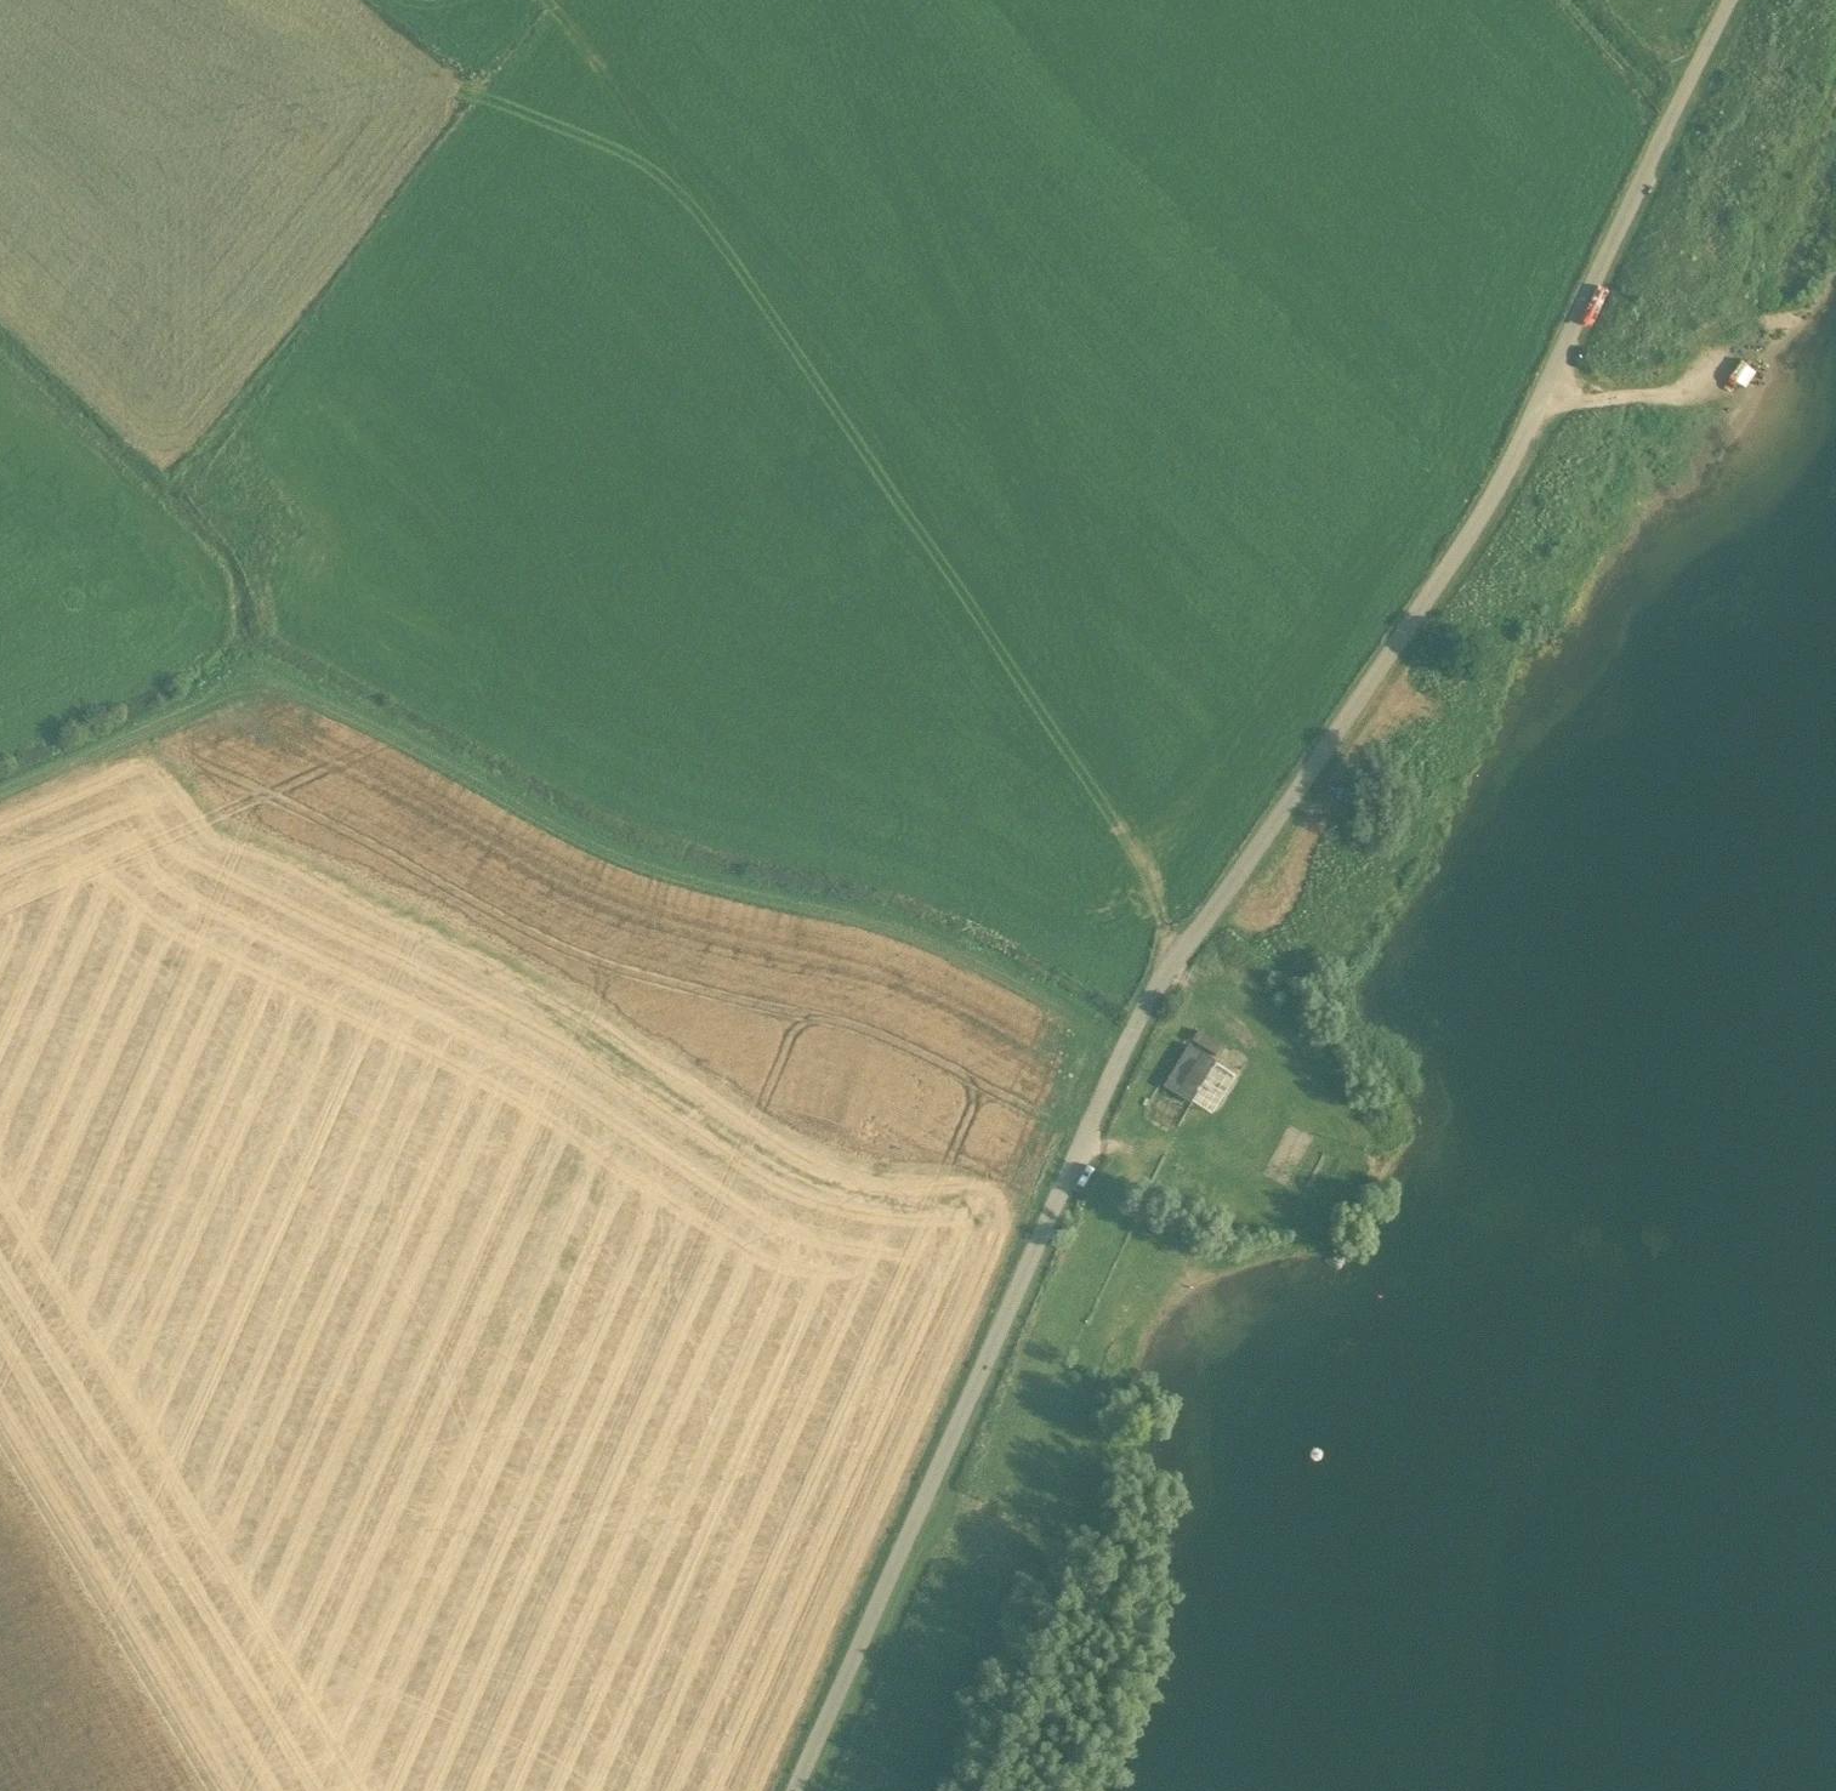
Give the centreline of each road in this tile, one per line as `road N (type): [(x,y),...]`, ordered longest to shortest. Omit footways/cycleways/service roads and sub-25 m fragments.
road 1 (unclassified): [(799,1790),(1090,1115),(1177,967),(1493,519),(1731,0)]
road 2 (track): [(1553,382),(1663,398),(1694,387),(1739,336)]

